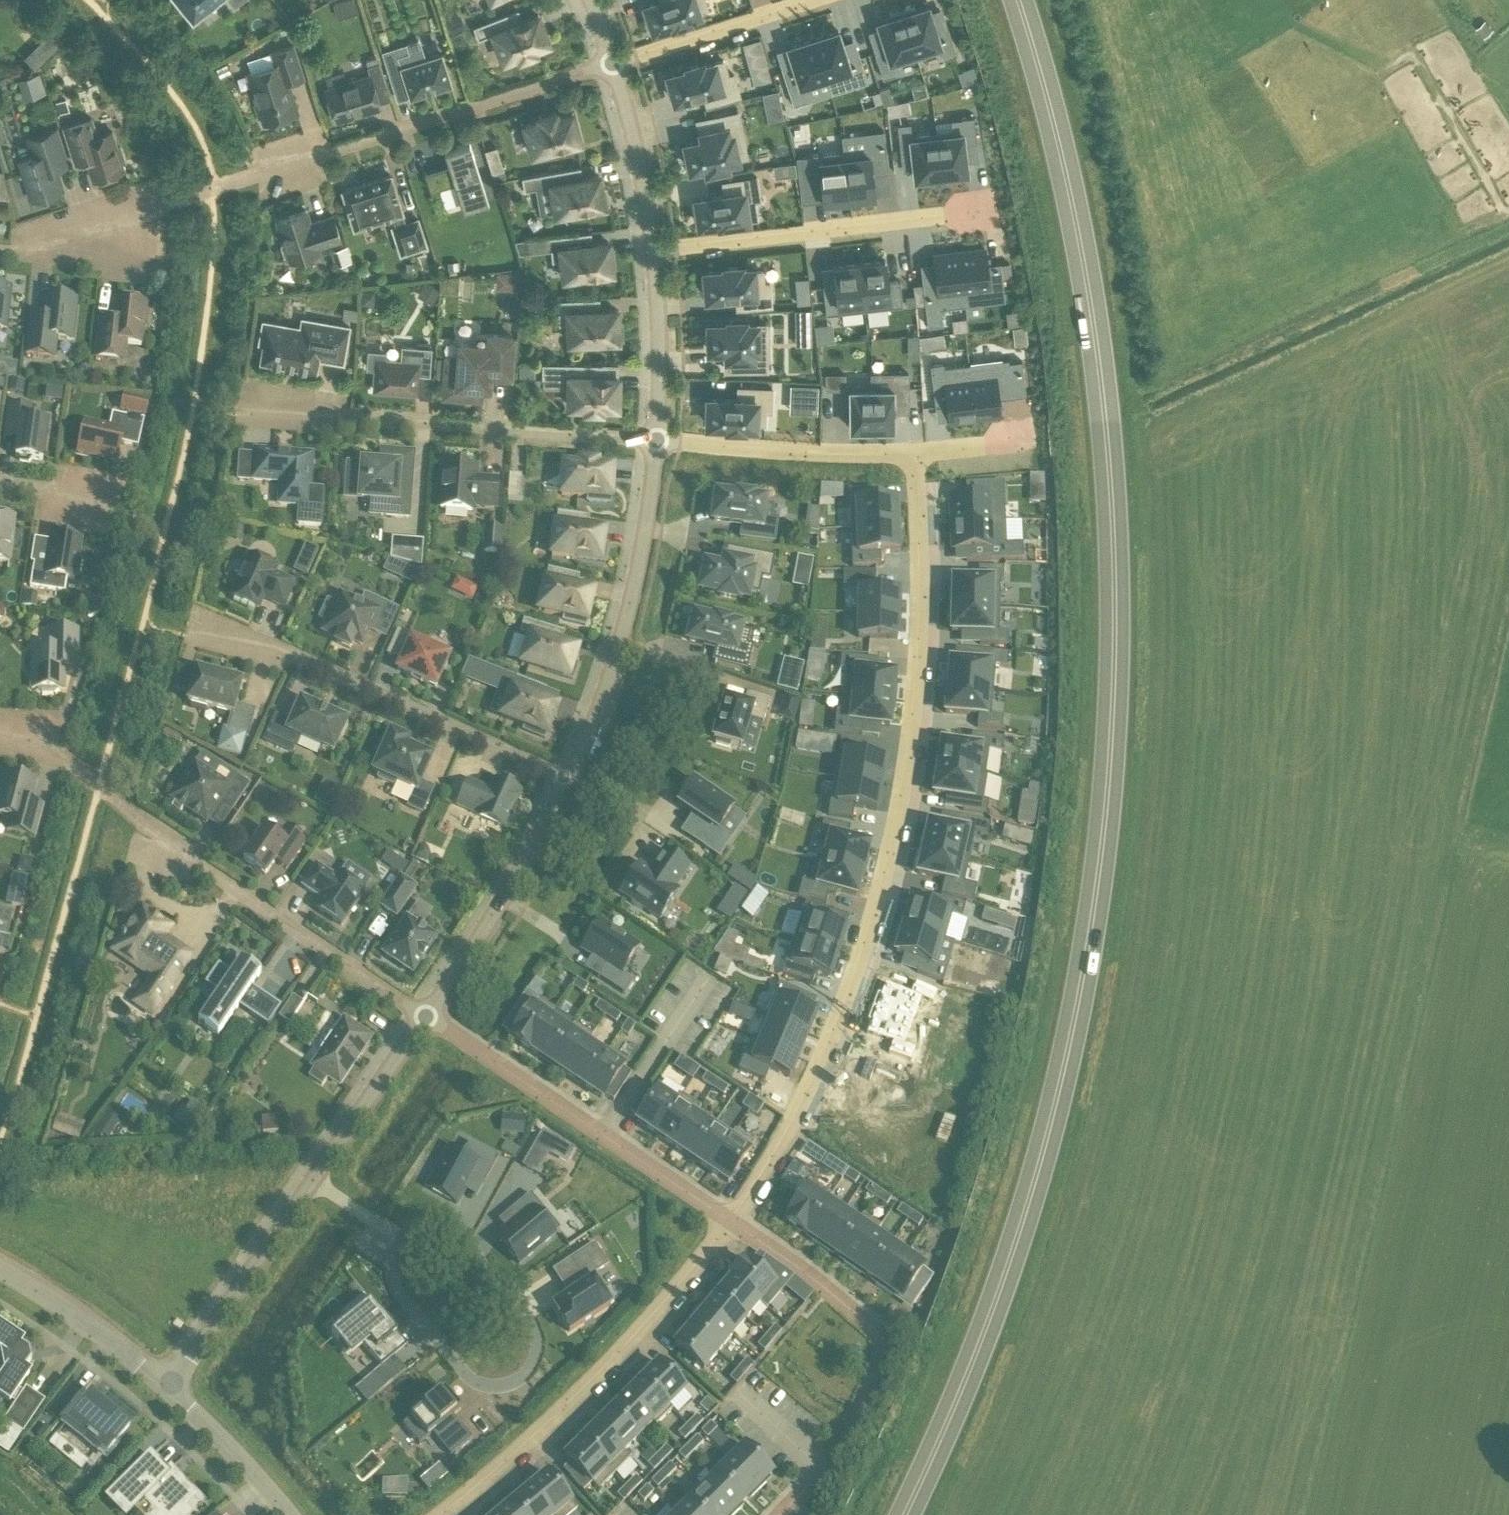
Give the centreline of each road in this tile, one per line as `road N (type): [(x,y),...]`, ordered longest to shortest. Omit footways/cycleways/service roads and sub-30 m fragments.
road 1 (primary): [(907,1514),(1009,1262),(1062,1084),(1097,891),(1112,721),(1107,435),(1079,243),(1018,0)]
road 2 (residential): [(911,456),(920,576),(904,781),(885,881),(851,990),(793,1129),(732,1221)]
road 3 (residential): [(398,1234),(397,1285),(465,1375),(490,1385),(522,1380),(538,1356),(537,1323),(459,1227),(430,1219)]
road 4 (residential): [(657,440),(228,409)]
road 5 (residential): [(732,1221),(635,1336),(525,1444),(436,1514)]
road 6 (residential): [(732,1221),(882,1333),(884,1351),(849,1432),(778,1514)]
road 7 (residential): [(569,778),(278,652),(195,638)]
road 8 (residential): [(260,176),(612,65)]
road 9 (residential): [(428,1017),(130,814)]
road 10 (residential): [(569,778),(624,621),(657,440)]
road 11 (residential): [(653,250),(971,215)]
road 12 (residential): [(428,1017),(569,778)]
road 13 (residential): [(657,440),(911,456)]
road 14 (residential): [(169,1382),(316,1182)]
road 15 (residential): [(612,65),(820,0)]
road 16 (residential): [(428,1017),(602,1133)]
road 17 (residential): [(169,1382),(0,1263)]
road 18 (residential): [(316,1182),(428,1017)]
road 19 (residential): [(657,440),(653,250)]
road 20 (residential): [(653,250),(612,65)]
road 21 (residential): [(602,1133),(707,985)]
road 22 (residential): [(291,1514),(169,1382)]
road 23 (residential): [(159,200),(21,250),(0,248)]
road 24 (residential): [(602,1133),(732,1221)]

